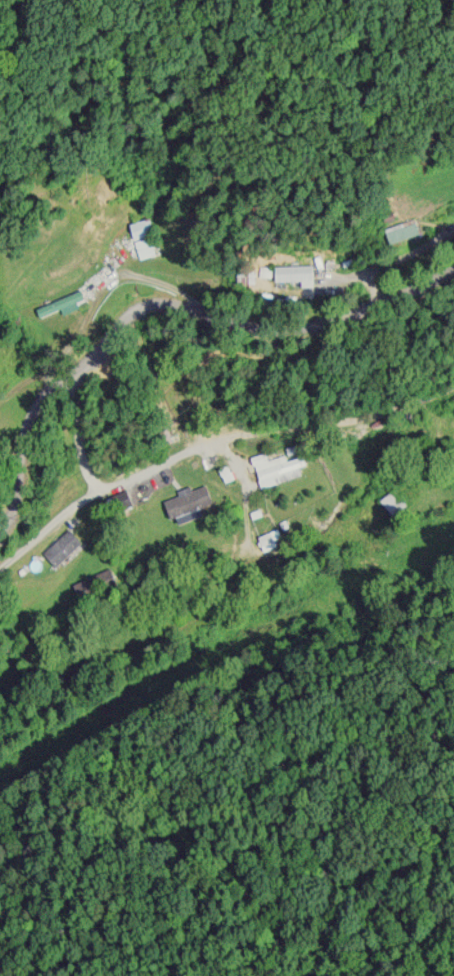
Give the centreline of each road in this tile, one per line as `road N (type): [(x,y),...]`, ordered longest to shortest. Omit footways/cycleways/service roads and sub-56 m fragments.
road 1 (residential): [(0,535),(11,529),(44,385),(149,300),(308,325),(453,259)]
road 2 (residential): [(0,576),(105,488),(227,439),(353,423),(453,386)]

